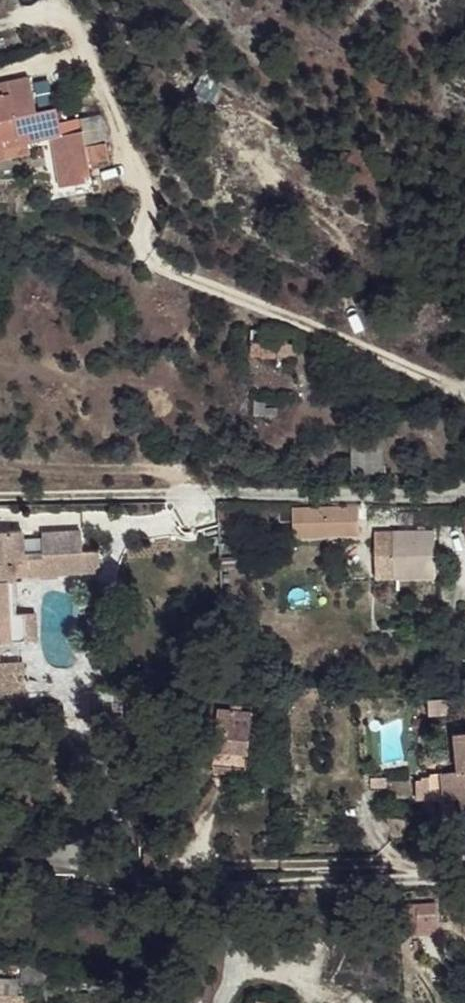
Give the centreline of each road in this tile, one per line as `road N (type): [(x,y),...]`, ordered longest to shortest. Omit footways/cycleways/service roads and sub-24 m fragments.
road 1 (track): [(464,889),(443,881),(167,886),(87,864),(0,857)]
road 2 (track): [(464,499),(0,499)]

